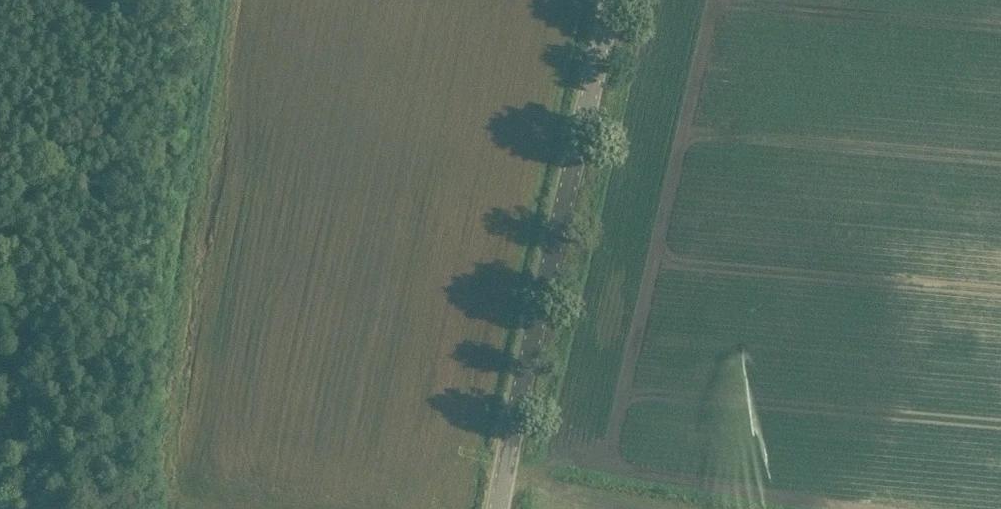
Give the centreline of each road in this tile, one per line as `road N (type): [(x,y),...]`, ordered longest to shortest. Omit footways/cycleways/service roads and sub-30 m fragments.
road 1 (unclassified): [(502,508),(538,314),(613,0)]

